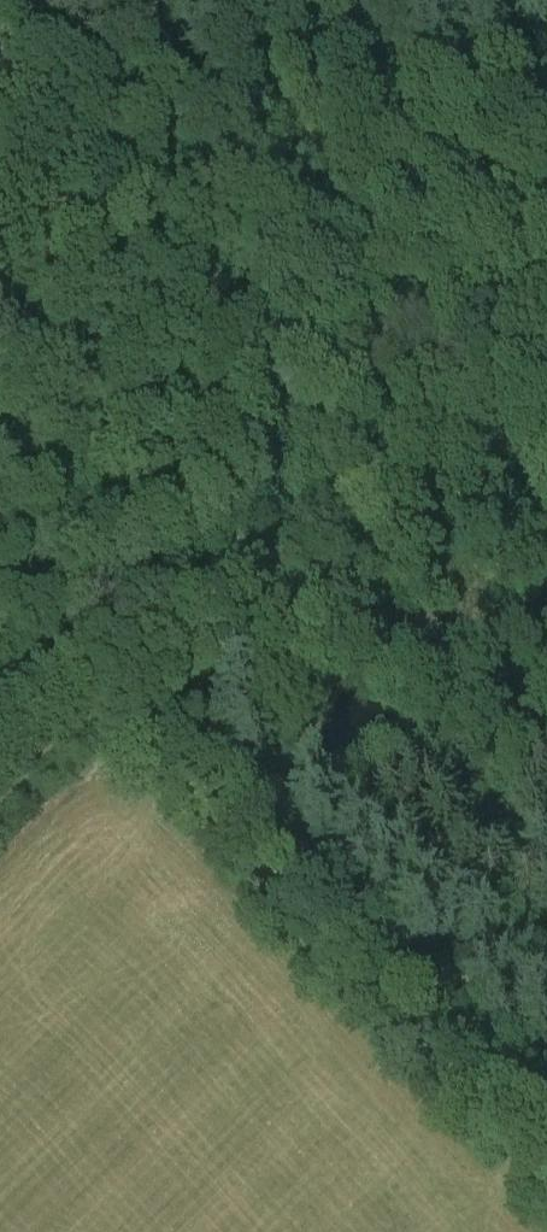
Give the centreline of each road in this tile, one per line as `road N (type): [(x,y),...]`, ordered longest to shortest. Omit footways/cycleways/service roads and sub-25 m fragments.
road 1 (track): [(99,693),(546,1177)]
road 2 (track): [(344,475),(99,693)]
road 3 (track): [(546,290),(344,475)]
road 4 (track): [(0,530),(99,693)]
road 5 (track): [(0,797),(99,693)]

